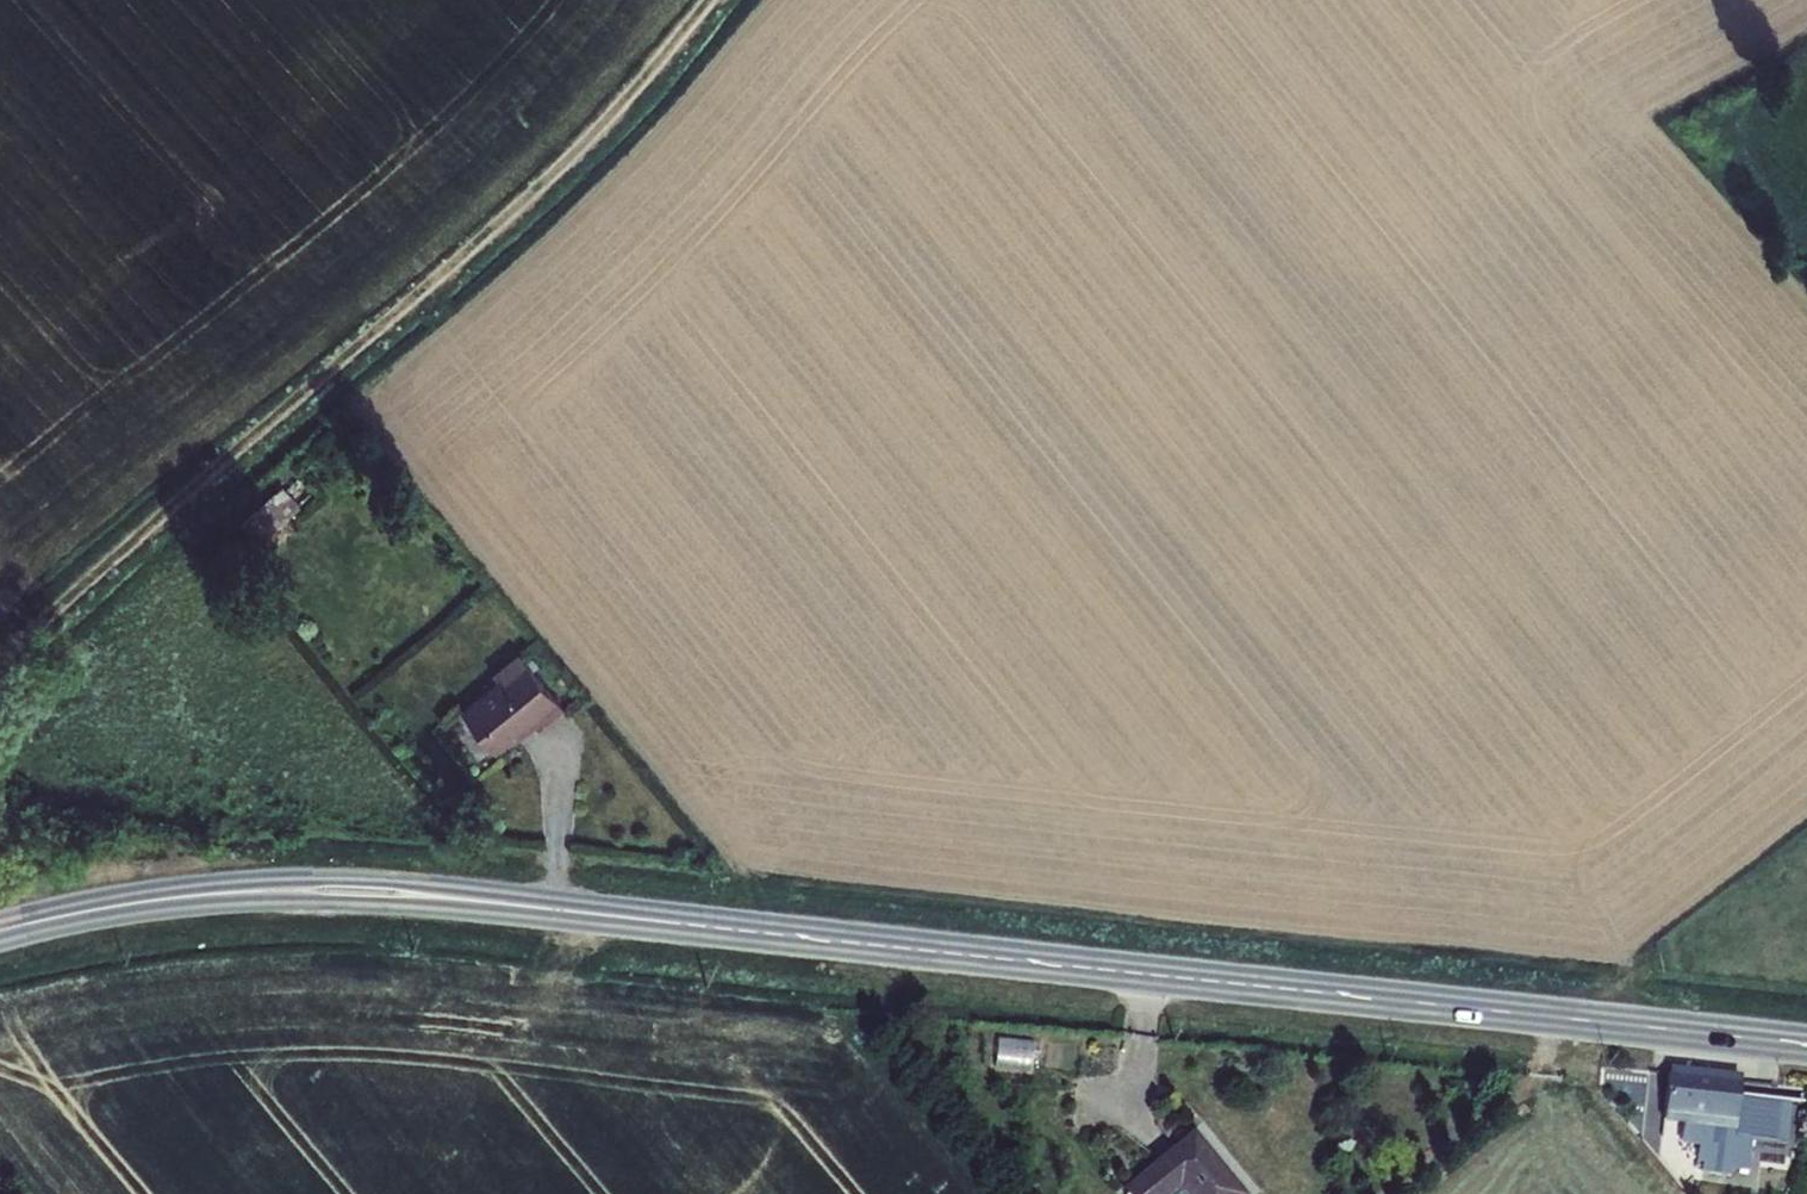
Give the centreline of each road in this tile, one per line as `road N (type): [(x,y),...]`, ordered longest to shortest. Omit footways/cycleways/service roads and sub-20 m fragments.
road 1 (secondary): [(0,931),(185,898),(370,892),(1806,1045)]
road 2 (track): [(707,0),(551,173),(63,597),(0,667)]

